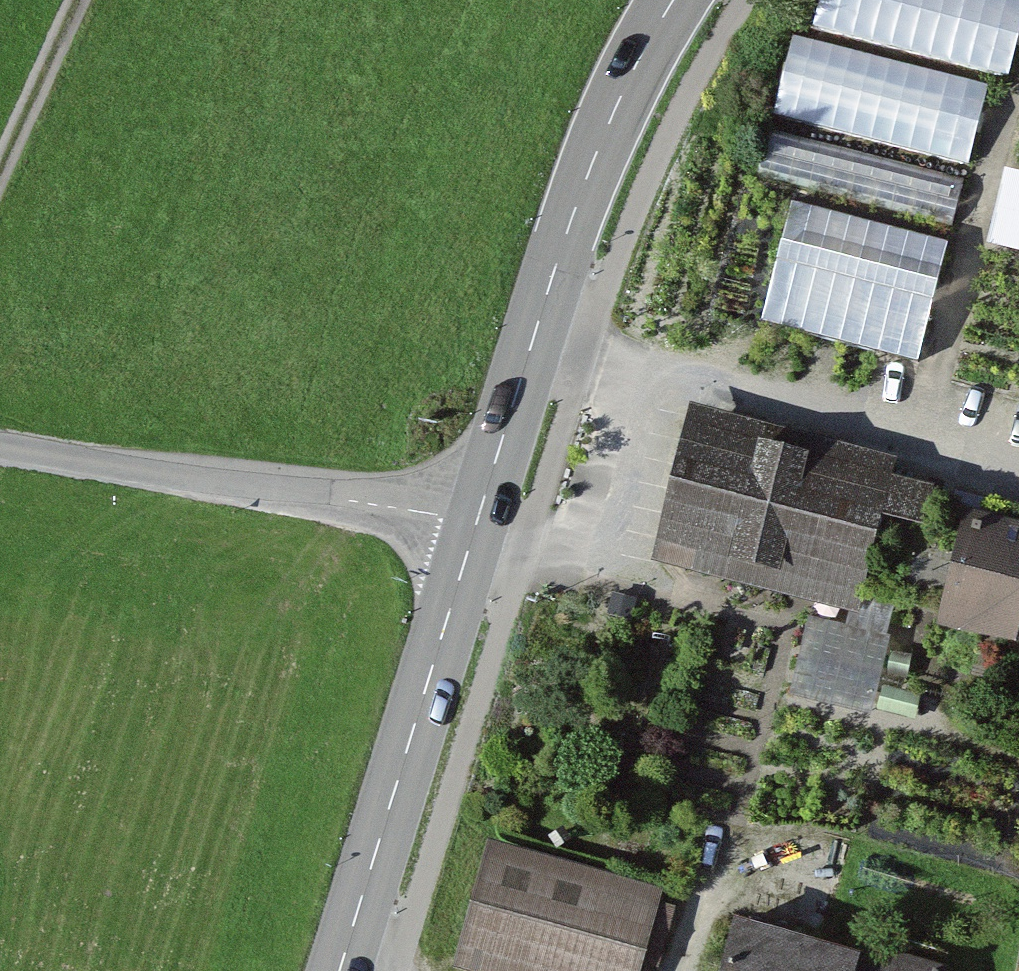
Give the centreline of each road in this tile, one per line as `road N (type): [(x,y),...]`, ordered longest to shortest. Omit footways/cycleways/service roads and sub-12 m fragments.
road 1 (primary): [(675,0),(598,150),(477,522)]
road 2 (residential): [(0,447),(477,522)]
road 3 (primary): [(477,522),(340,970)]
road 4 (track): [(1018,98),(996,128),(919,442)]
road 5 (track): [(0,215),(96,0)]

